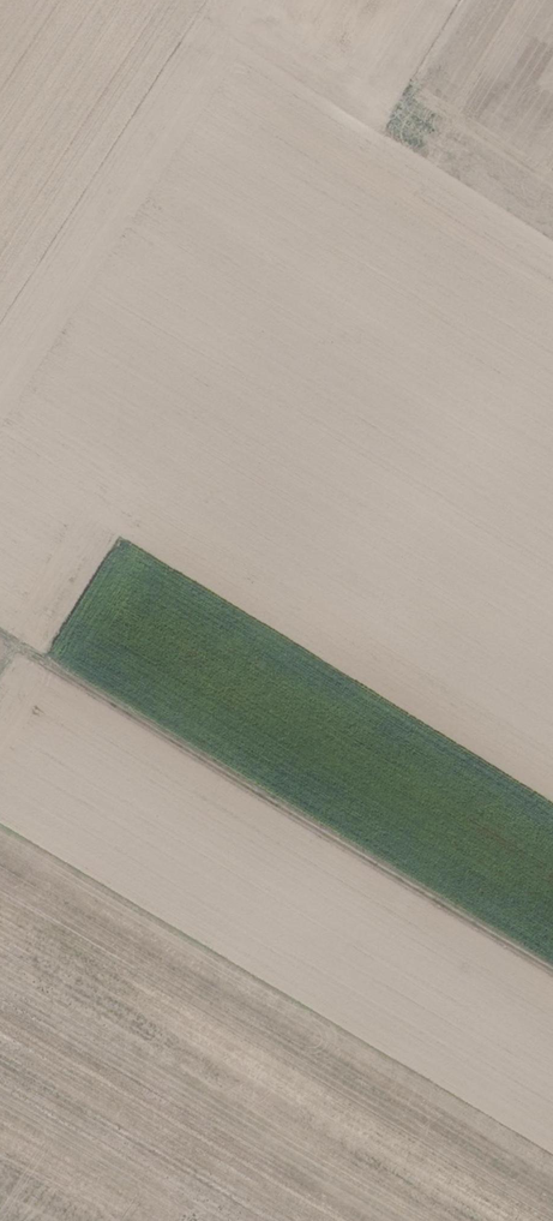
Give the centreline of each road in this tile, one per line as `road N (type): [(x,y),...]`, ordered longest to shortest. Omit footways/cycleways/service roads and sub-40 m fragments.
road 1 (track): [(552,972),(0,632)]

